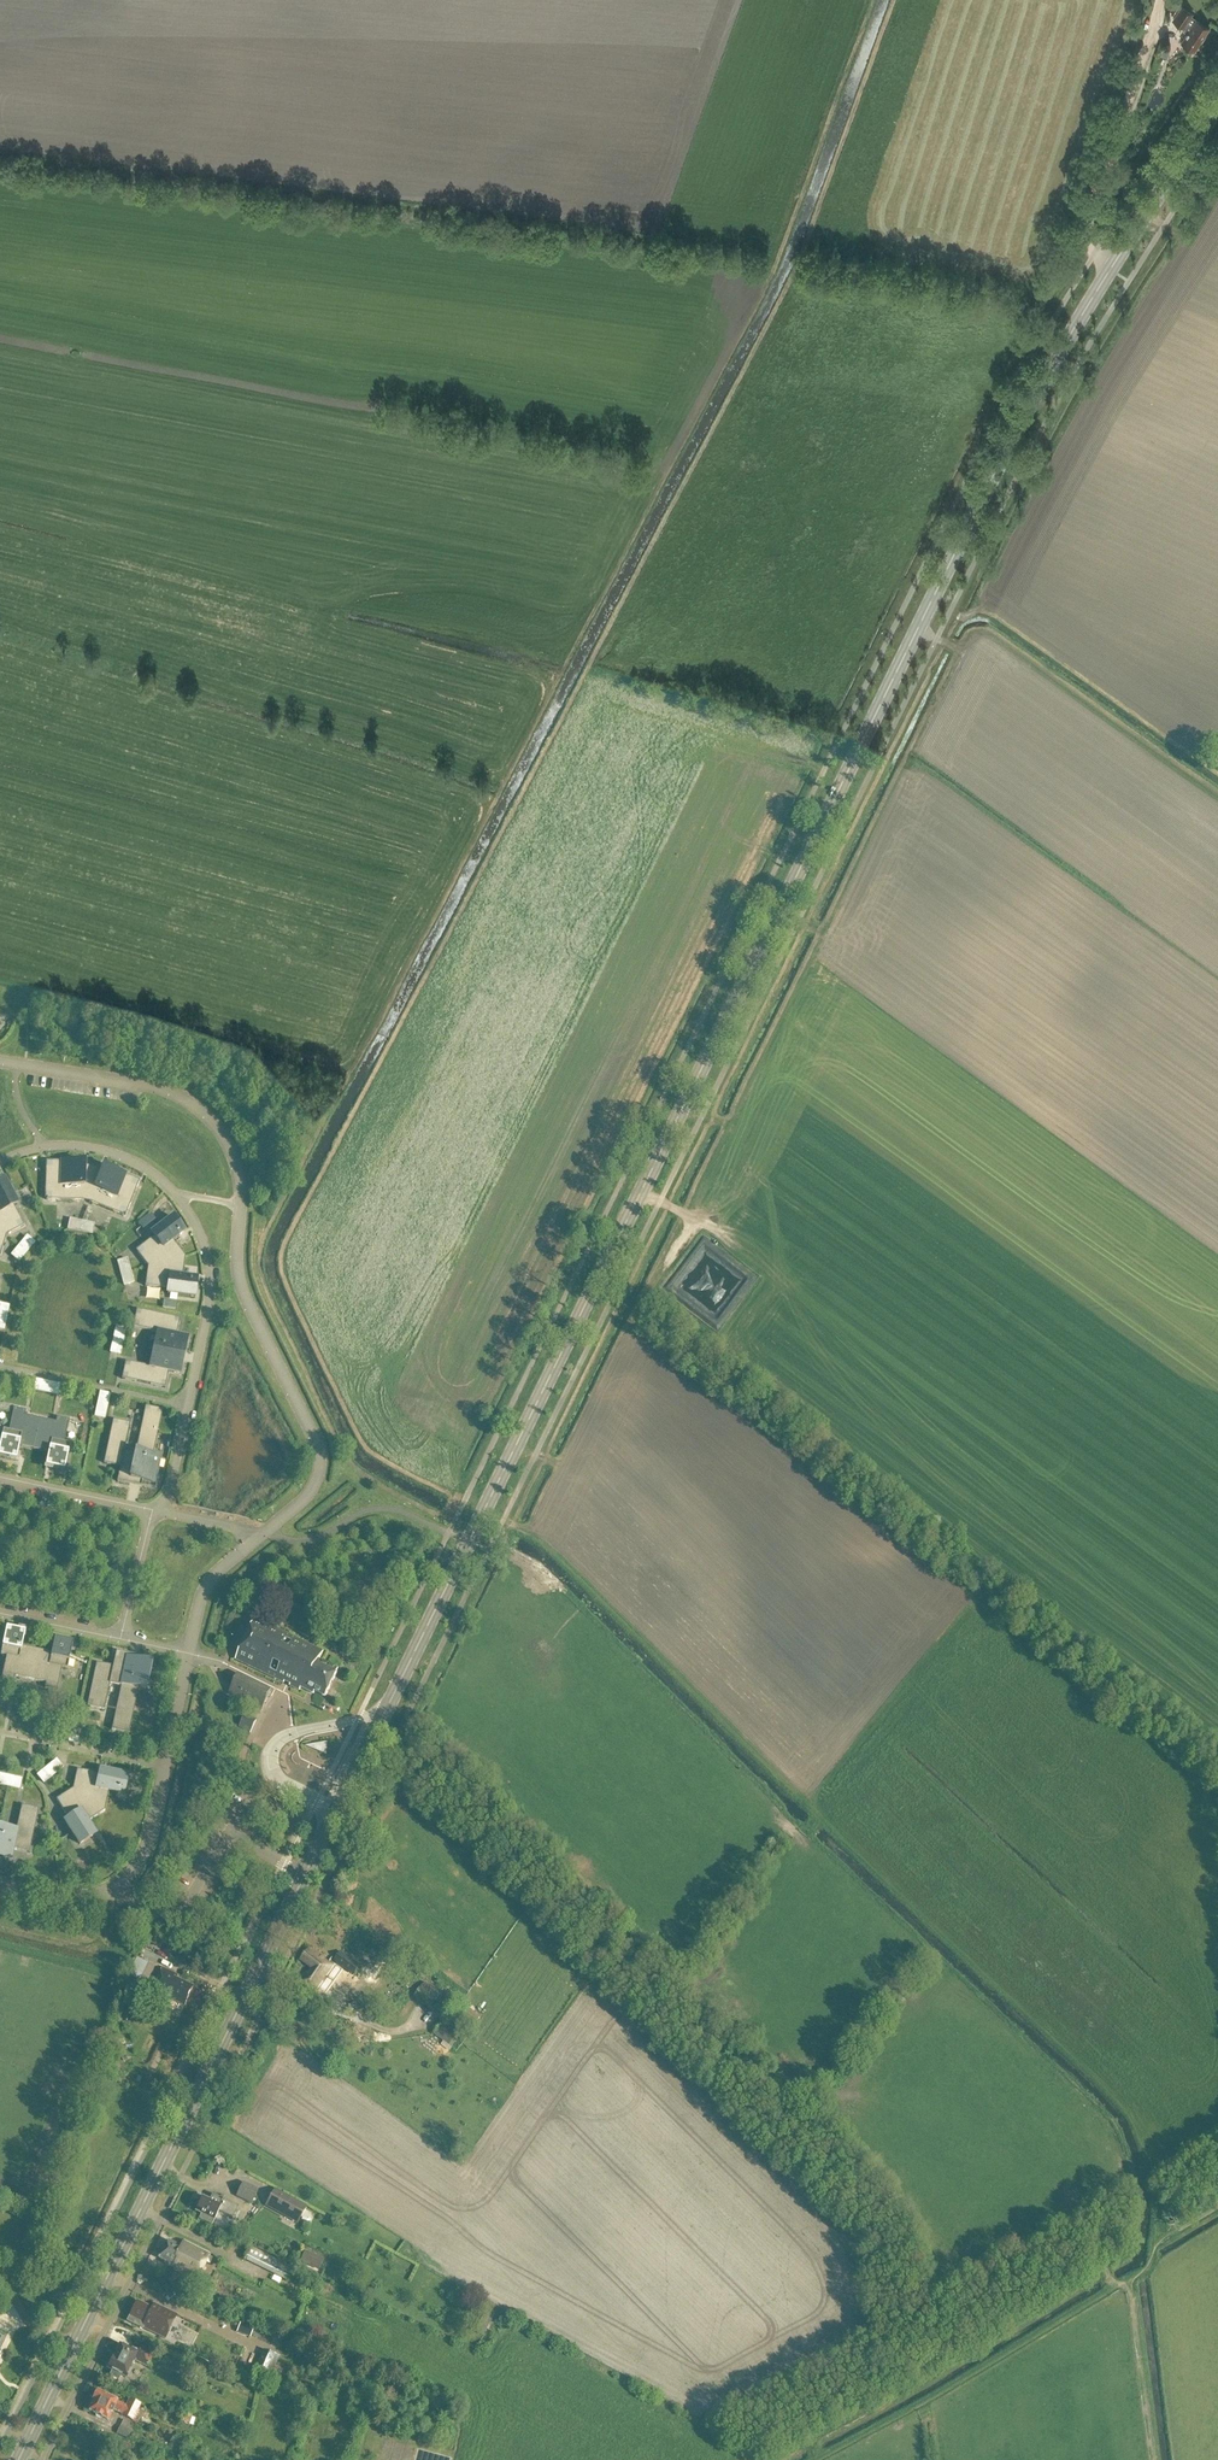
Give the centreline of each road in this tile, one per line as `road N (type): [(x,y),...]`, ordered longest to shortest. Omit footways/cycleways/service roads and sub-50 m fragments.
road 1 (secondary): [(19,2459),(899,666),(1054,363),(1111,270)]
road 2 (residential): [(0,1888),(87,1901),(136,1872),(152,1837),(189,1655)]
road 3 (residential): [(243,1208),(242,1289),(320,1458),(315,1490),(264,1537)]
road 4 (residential): [(182,1205),(204,1239),(210,1307),(164,1515)]
road 5 (residential): [(0,1062),(180,1098),(212,1123),(234,1159),(243,1208)]
road 6 (track): [(1161,0),(1090,210),(1088,243)]
road 7 (residential): [(0,1166),(46,1147),(99,1151),(148,1172),(182,1205)]
road 8 (secondary): [(1111,270),(1217,107)]
road 9 (residential): [(0,1480),(151,1513)]
road 10 (residential): [(189,1655),(208,1589),(264,1537)]
road 11 (residential): [(151,1513),(121,1639)]
road 12 (residential): [(0,1616),(121,1639)]

